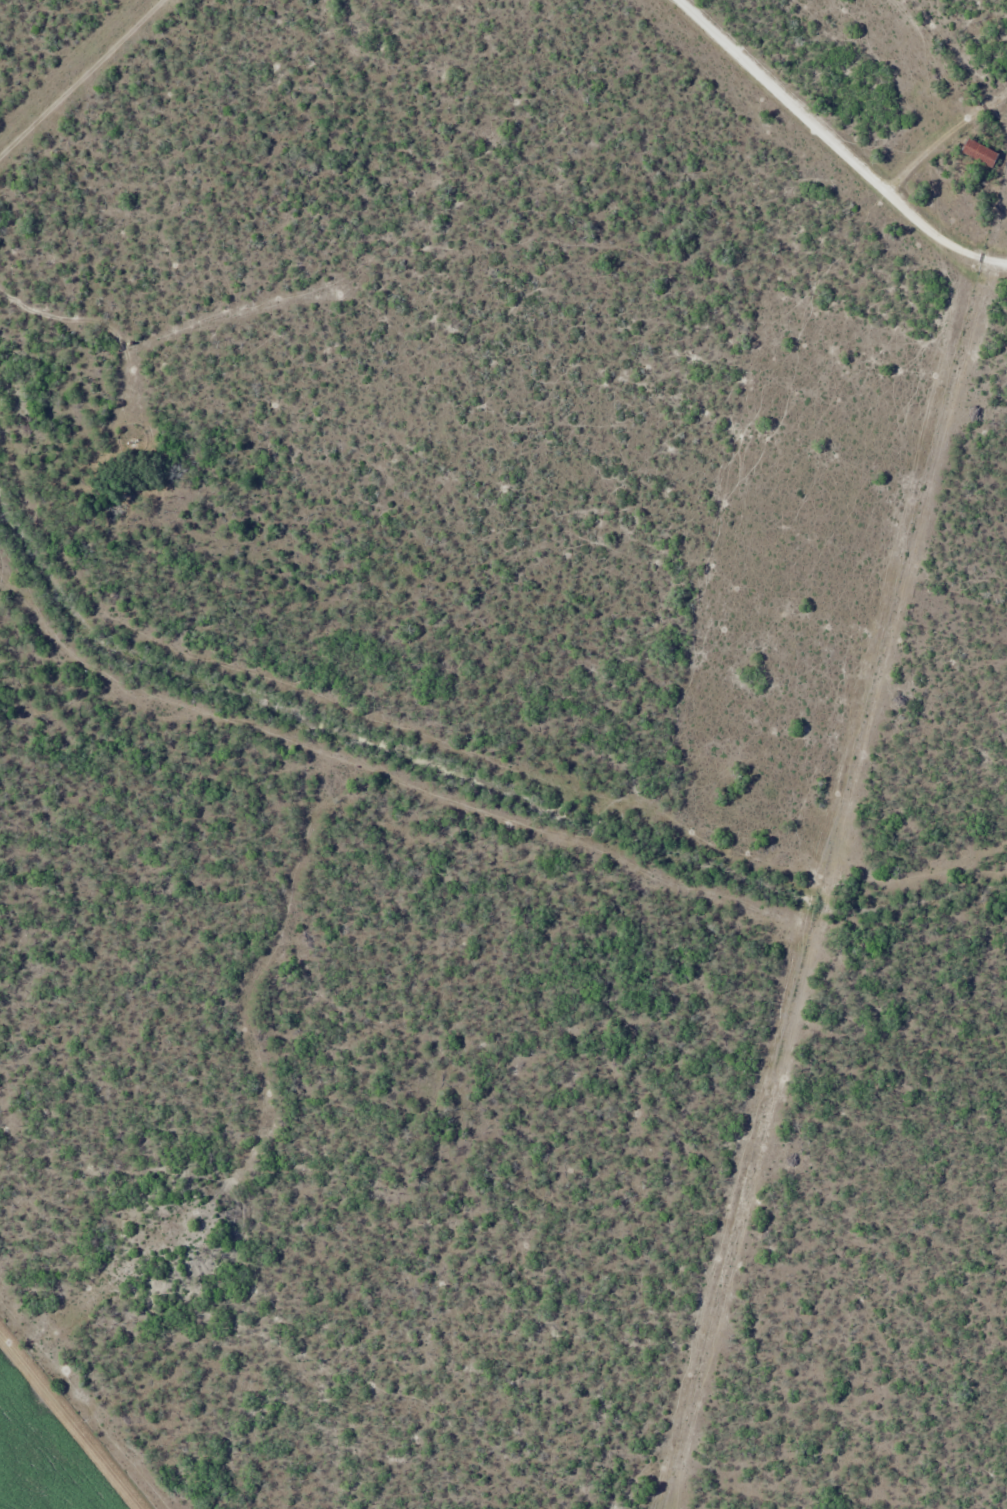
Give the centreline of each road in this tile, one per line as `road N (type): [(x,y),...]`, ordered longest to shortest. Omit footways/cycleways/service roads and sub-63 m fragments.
road 1 (residential): [(1006,287),(950,257),(672,0)]

